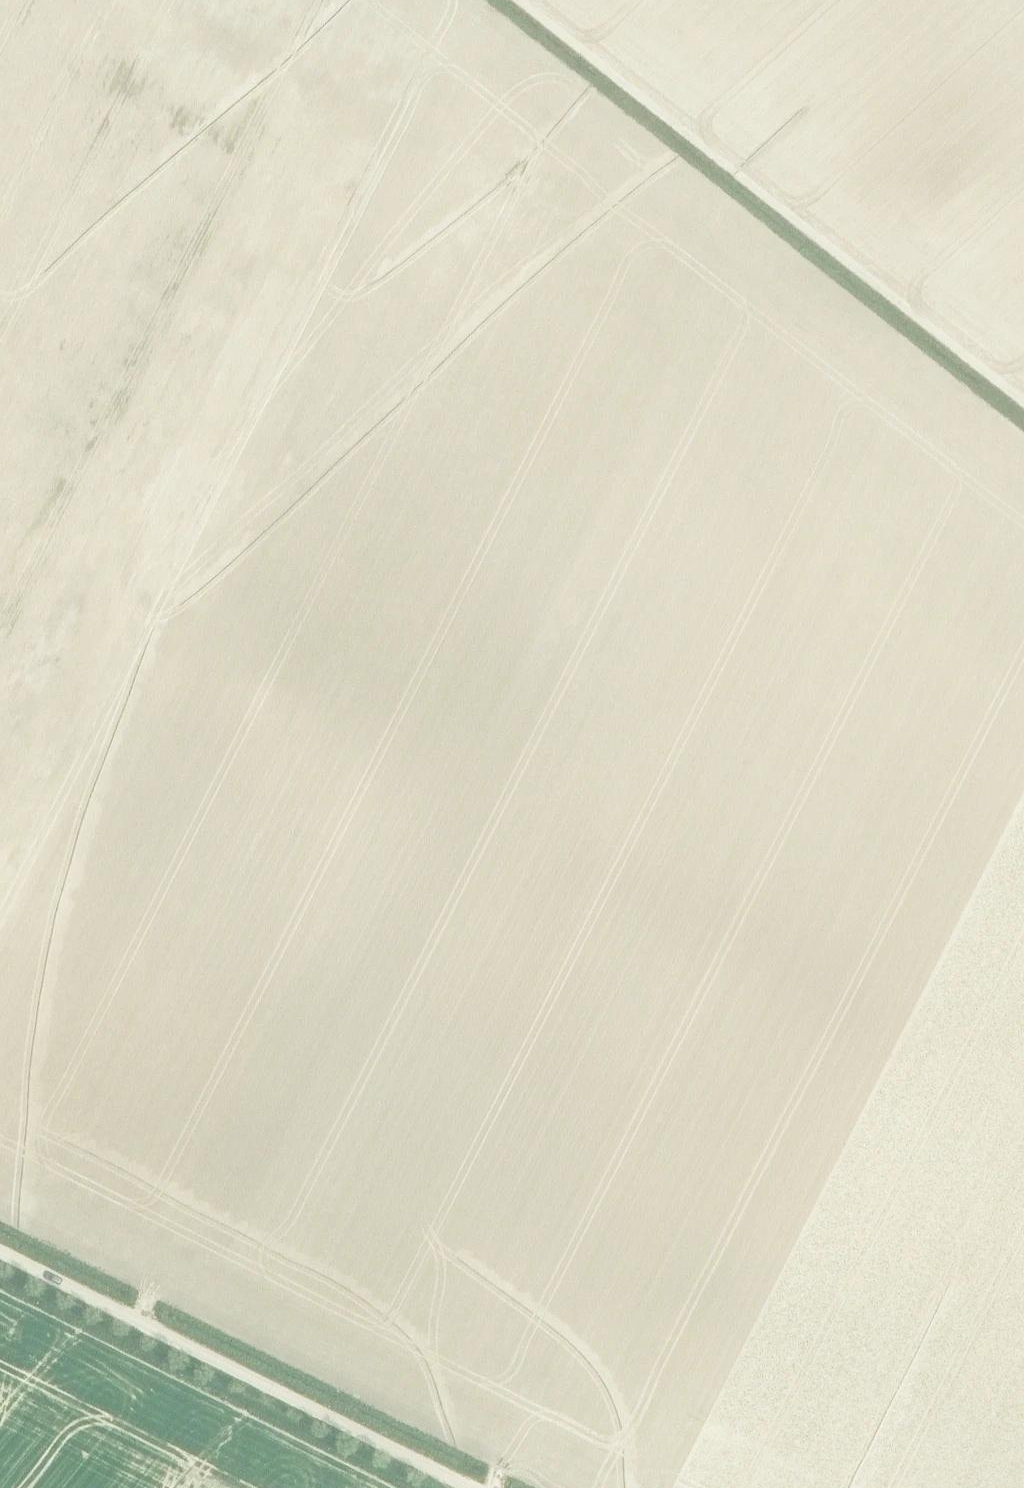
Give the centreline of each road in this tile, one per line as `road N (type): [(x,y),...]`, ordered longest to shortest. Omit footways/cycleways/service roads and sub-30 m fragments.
road 1 (unclassified): [(463,1487),(0,1256)]

